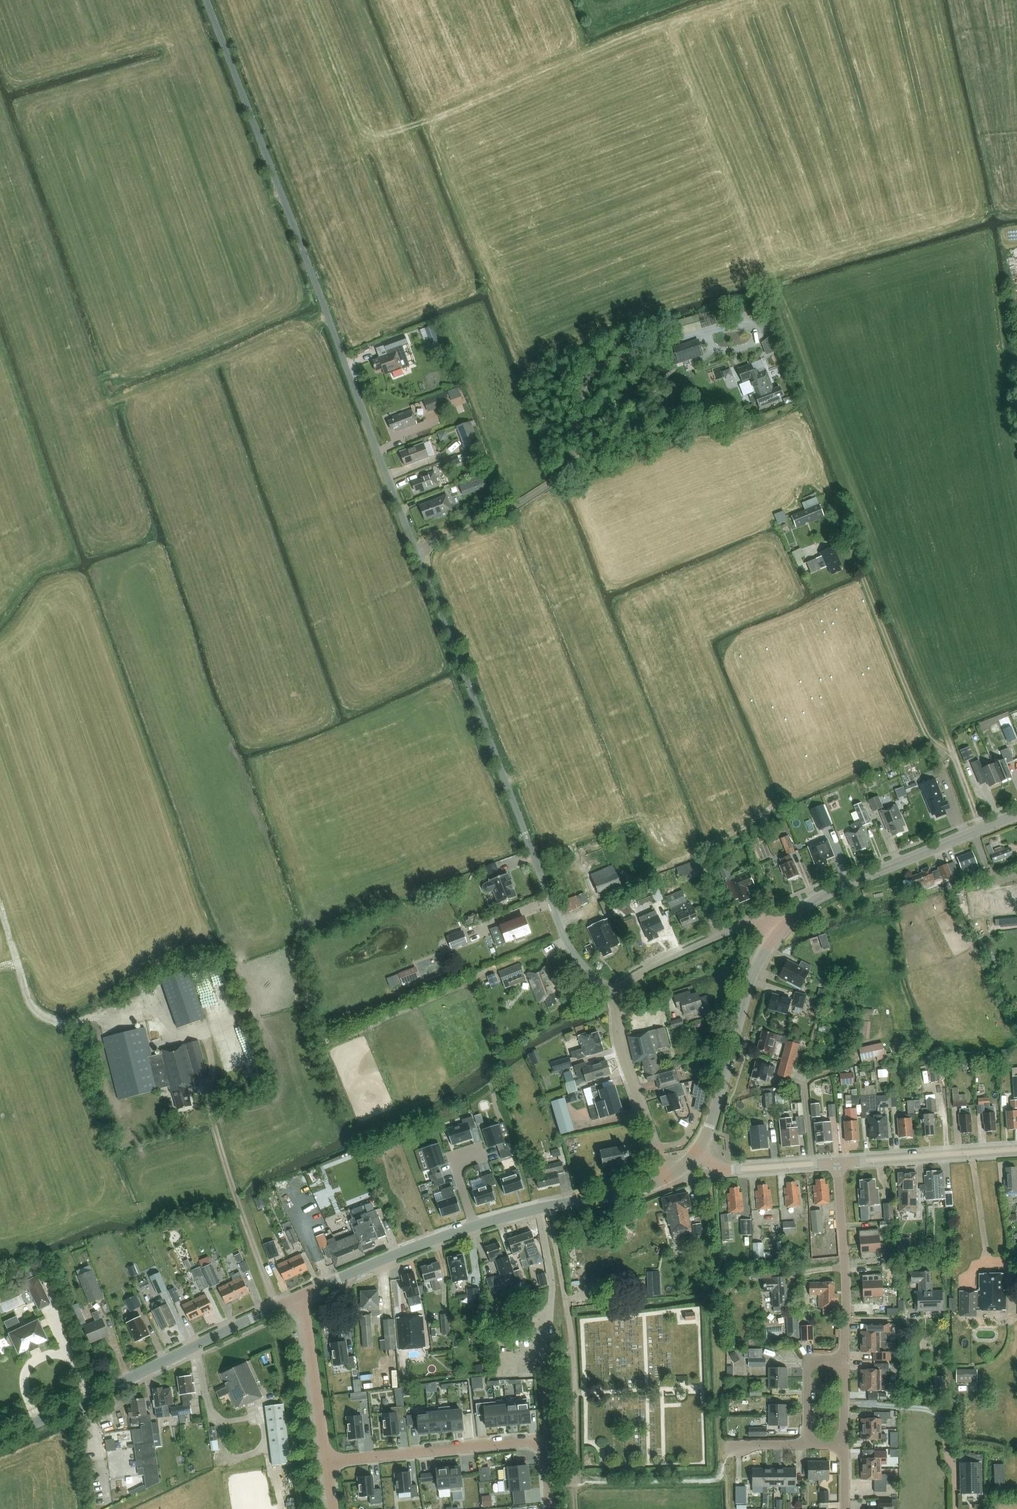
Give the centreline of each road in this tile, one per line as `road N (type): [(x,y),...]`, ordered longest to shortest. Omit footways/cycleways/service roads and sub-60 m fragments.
road 1 (unclassified): [(618,997),(565,941),(206,0)]
road 2 (track): [(310,0),(353,112),(362,127),(388,134),(726,0)]
road 3 (tertiary): [(0,1438),(298,1298)]
road 4 (track): [(787,326),(671,21)]
road 5 (track): [(965,834),(853,549)]
road 6 (track): [(550,1206),(571,1342),(575,1508)]
road 7 (residential): [(326,1463),(546,1441),(551,1508)]
road 8 (tertiary): [(779,929),(833,889),(1016,813)]
road 9 (tertiary): [(695,1154),(718,1105),(749,985),(779,929)]
road 10 (track): [(276,1307),(211,1115),(212,1078)]
road 11 (residential): [(843,1360),(837,1163)]
road 12 (tertiary): [(298,1298),(474,1225)]
road 13 (unclassified): [(665,1178),(619,1042),(618,997)]
road 14 (unclassified): [(618,997),(637,975),(747,925),(779,929)]
road 15 (unclassified): [(837,1163),(1016,1149)]
road 16 (residential): [(298,1298),(326,1463)]
road 17 (unclassified): [(539,1208),(553,1285),(545,1373)]
road 18 (track): [(844,1404),(937,1414),(955,1470)]
road 19 (unclassified): [(695,1154),(732,1170),(837,1163)]
road 20 (tertiary): [(539,1208),(665,1178)]

